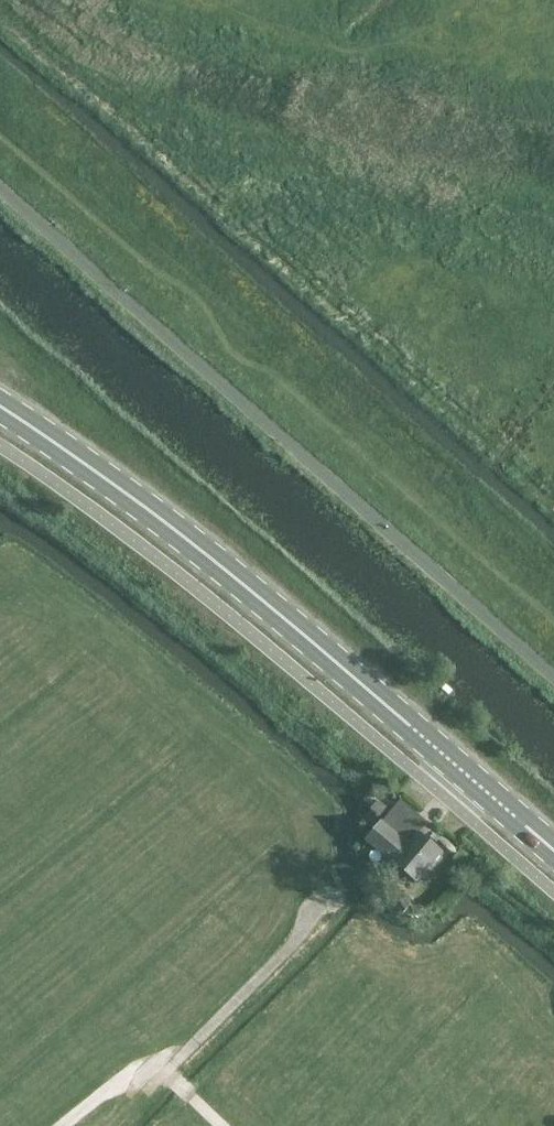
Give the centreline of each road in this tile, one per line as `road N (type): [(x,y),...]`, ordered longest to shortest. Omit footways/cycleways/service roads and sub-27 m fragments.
road 1 (unclassified): [(553,677),(0,184)]
road 2 (primary): [(553,848),(237,575),(0,405)]

